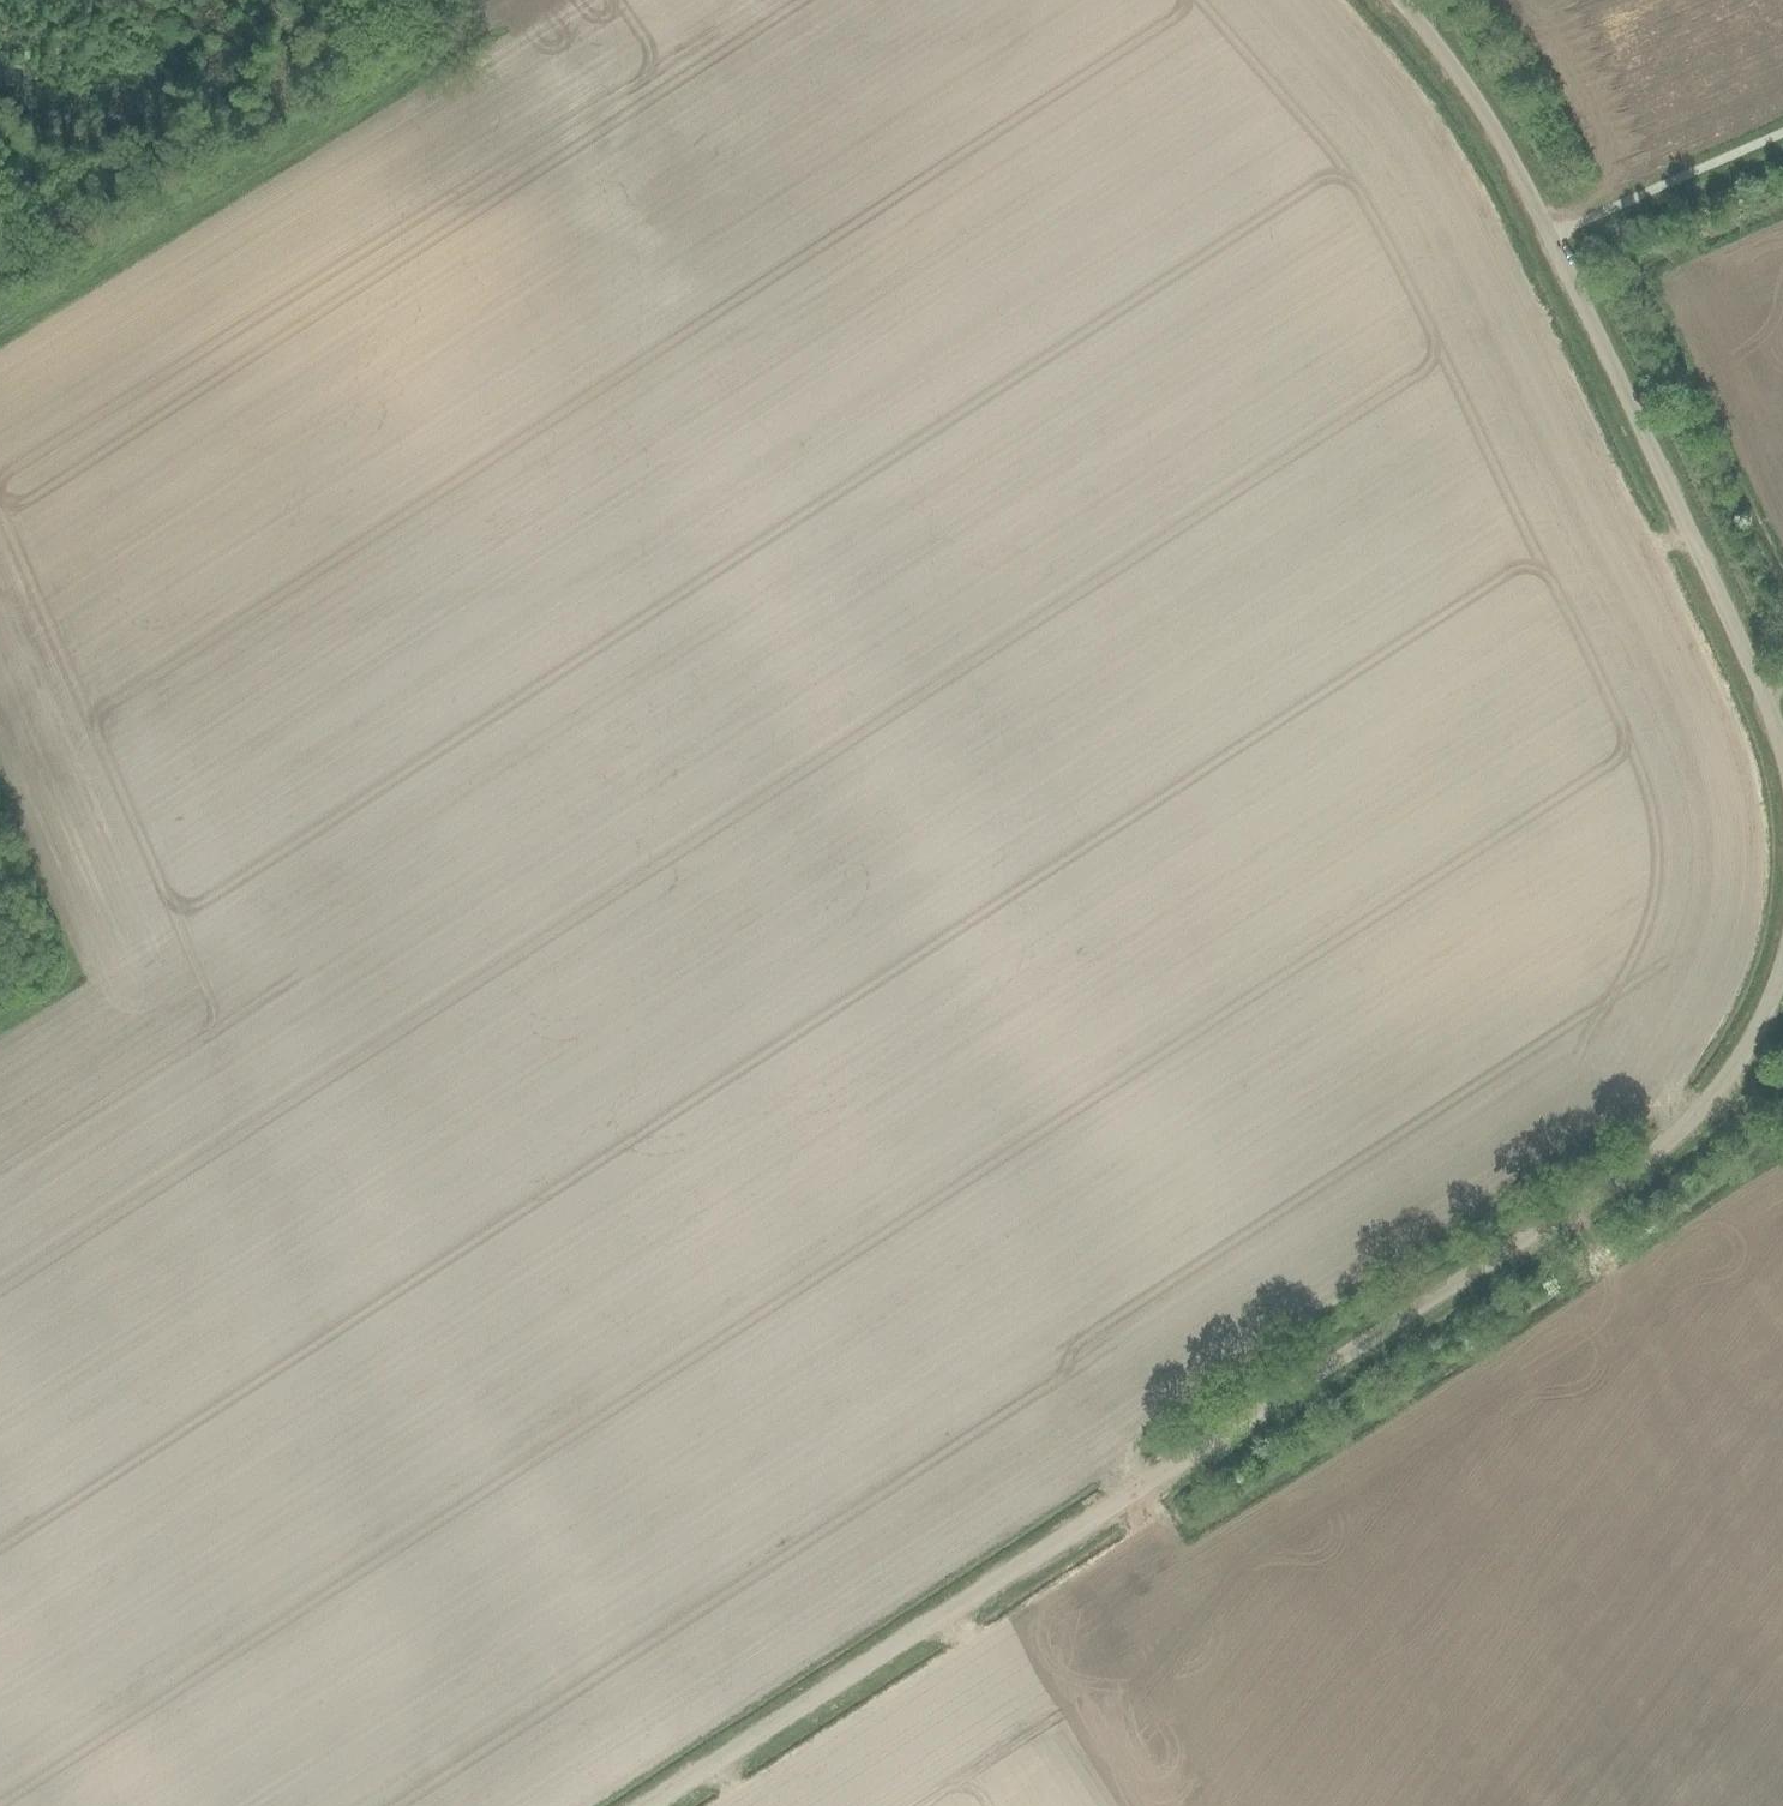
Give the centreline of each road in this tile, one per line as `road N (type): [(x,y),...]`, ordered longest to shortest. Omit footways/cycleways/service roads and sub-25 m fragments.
road 1 (unclassified): [(643,1805),(1665,1150),(1740,1081),(1782,982)]
road 2 (unclassified): [(1782,751),(1767,690),(1509,142),(1471,82),(1401,0)]

